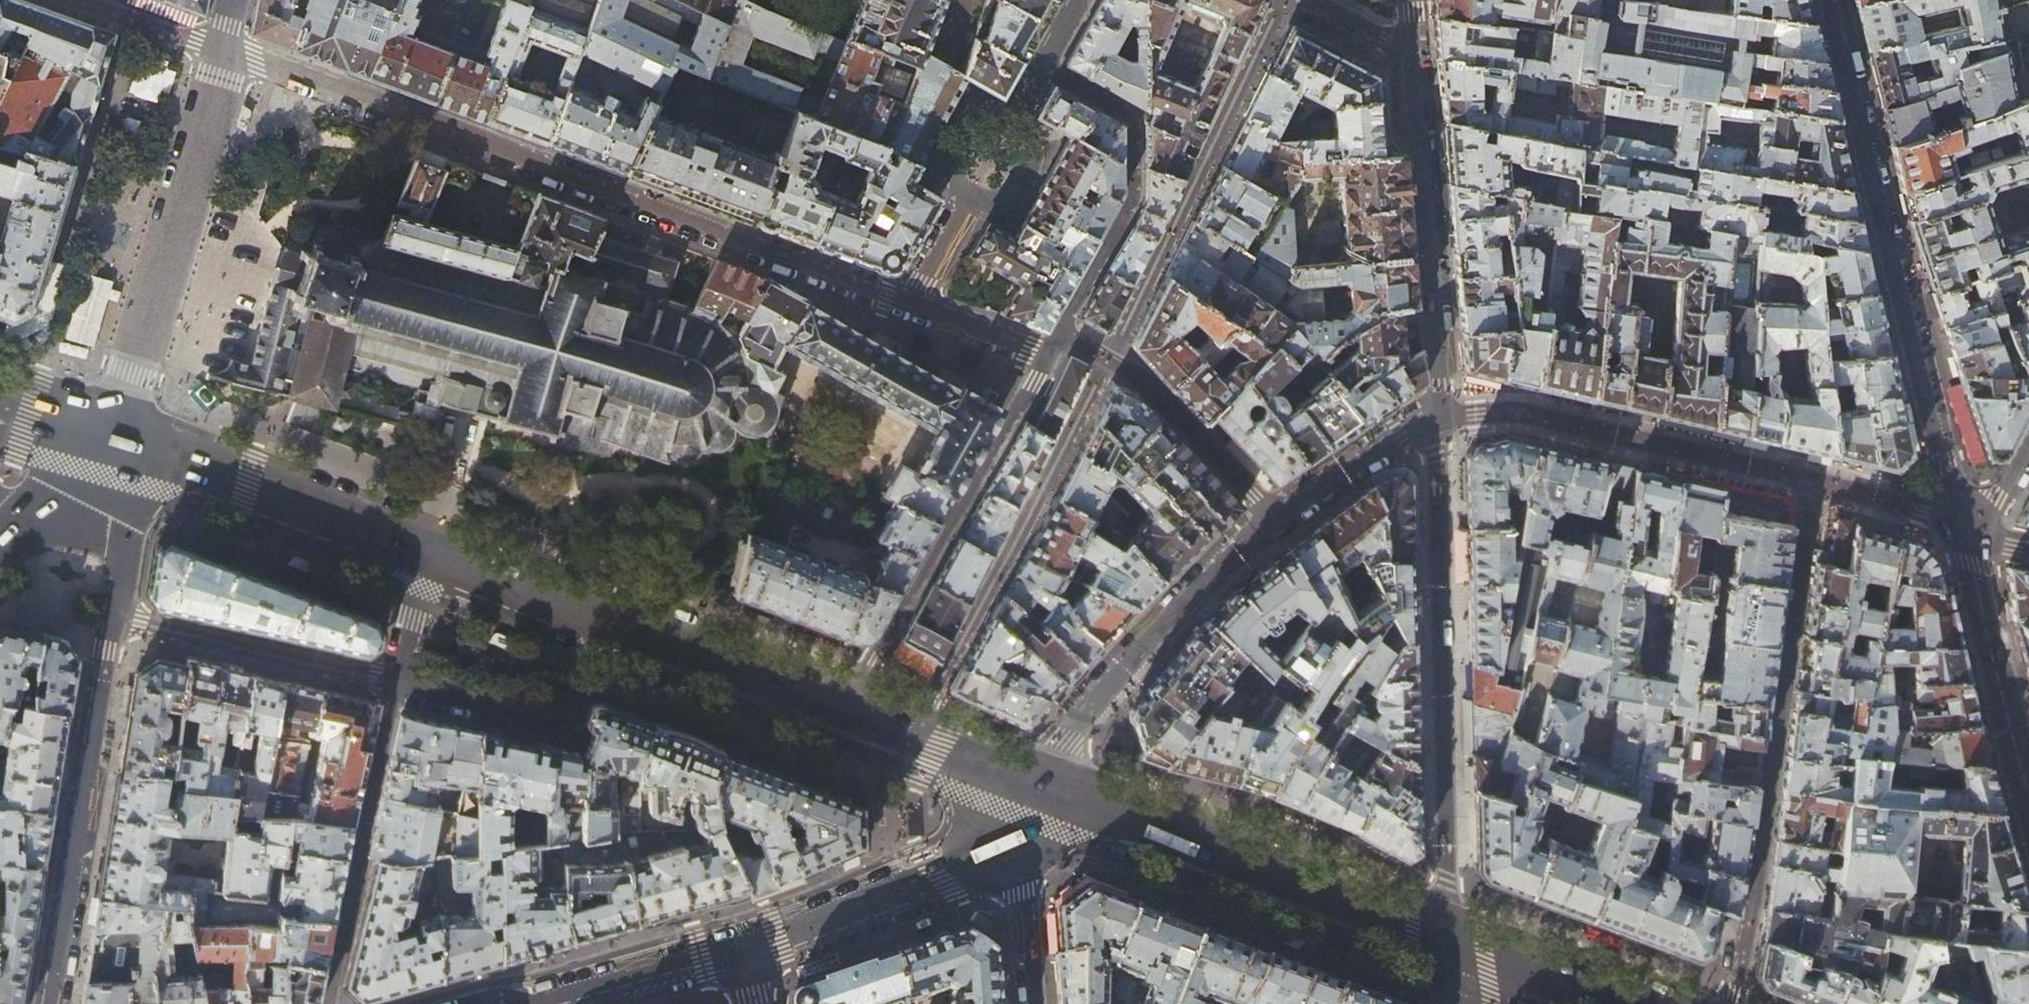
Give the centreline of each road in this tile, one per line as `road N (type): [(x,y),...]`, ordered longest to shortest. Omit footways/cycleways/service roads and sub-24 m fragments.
road 1 (residential): [(223,49),(907,305)]
road 2 (residential): [(1830,0),(1962,526)]
road 3 (residential): [(1438,418),(1447,945)]
road 4 (residential): [(1110,359),(909,739)]
road 5 (primary): [(1045,794),(1447,945)]
road 6 (residential): [(1047,356),(847,715)]
road 7 (residential): [(112,437),(223,49)]
road 8 (residential): [(1110,359),(1273,0)]
road 9 (residential): [(52,1003),(111,617)]
road 10 (residential): [(1438,418),(1413,53)]
road 11 (residential): [(1045,794),(1079,722),(1214,568),(1273,516)]
road 12 (tertiary): [(736,944),(935,872),(1045,794)]
road 13 (residential): [(1044,62),(1131,115),(1134,193),(1061,333)]
road 14 (primary): [(112,437),(425,556)]
road 15 (residential): [(395,687),(111,617)]
road 16 (primary): [(594,620),(847,715)]
road 17 (tertiary): [(1962,526),(2028,781)]
road 18 (residential): [(395,687),(543,718),(558,704),(594,620)]
road 19 (residential): [(1110,359),(1145,380),(1273,516)]
road 20 (tertiary): [(525,1003),(736,944)]
road 21 (residential): [(1045,794),(1019,870),(1030,1003)]
road 22 (residential): [(1273,516),(1438,418)]
road 23 (residential): [(111,617),(129,527),(112,437)]
road 24 (primary): [(425,556),(594,620)]
road 25 (primary): [(1447,945),(1604,1003)]
road 26 (residential): [(907,305),(1047,356)]
road 27 (secondary): [(0,524),(71,496),(112,437)]
road 28 (primary): [(909,739),(1045,794)]
road 29 (residential): [(425,556),(395,687)]
road 30 (residential): [(907,305),(969,193)]
road 31 (residential): [(969,193),(1010,195),(1024,174),(1033,153),(1012,121)]
road 32 (residential): [(969,193),(951,166),(957,140),(974,120),(1012,121)]

